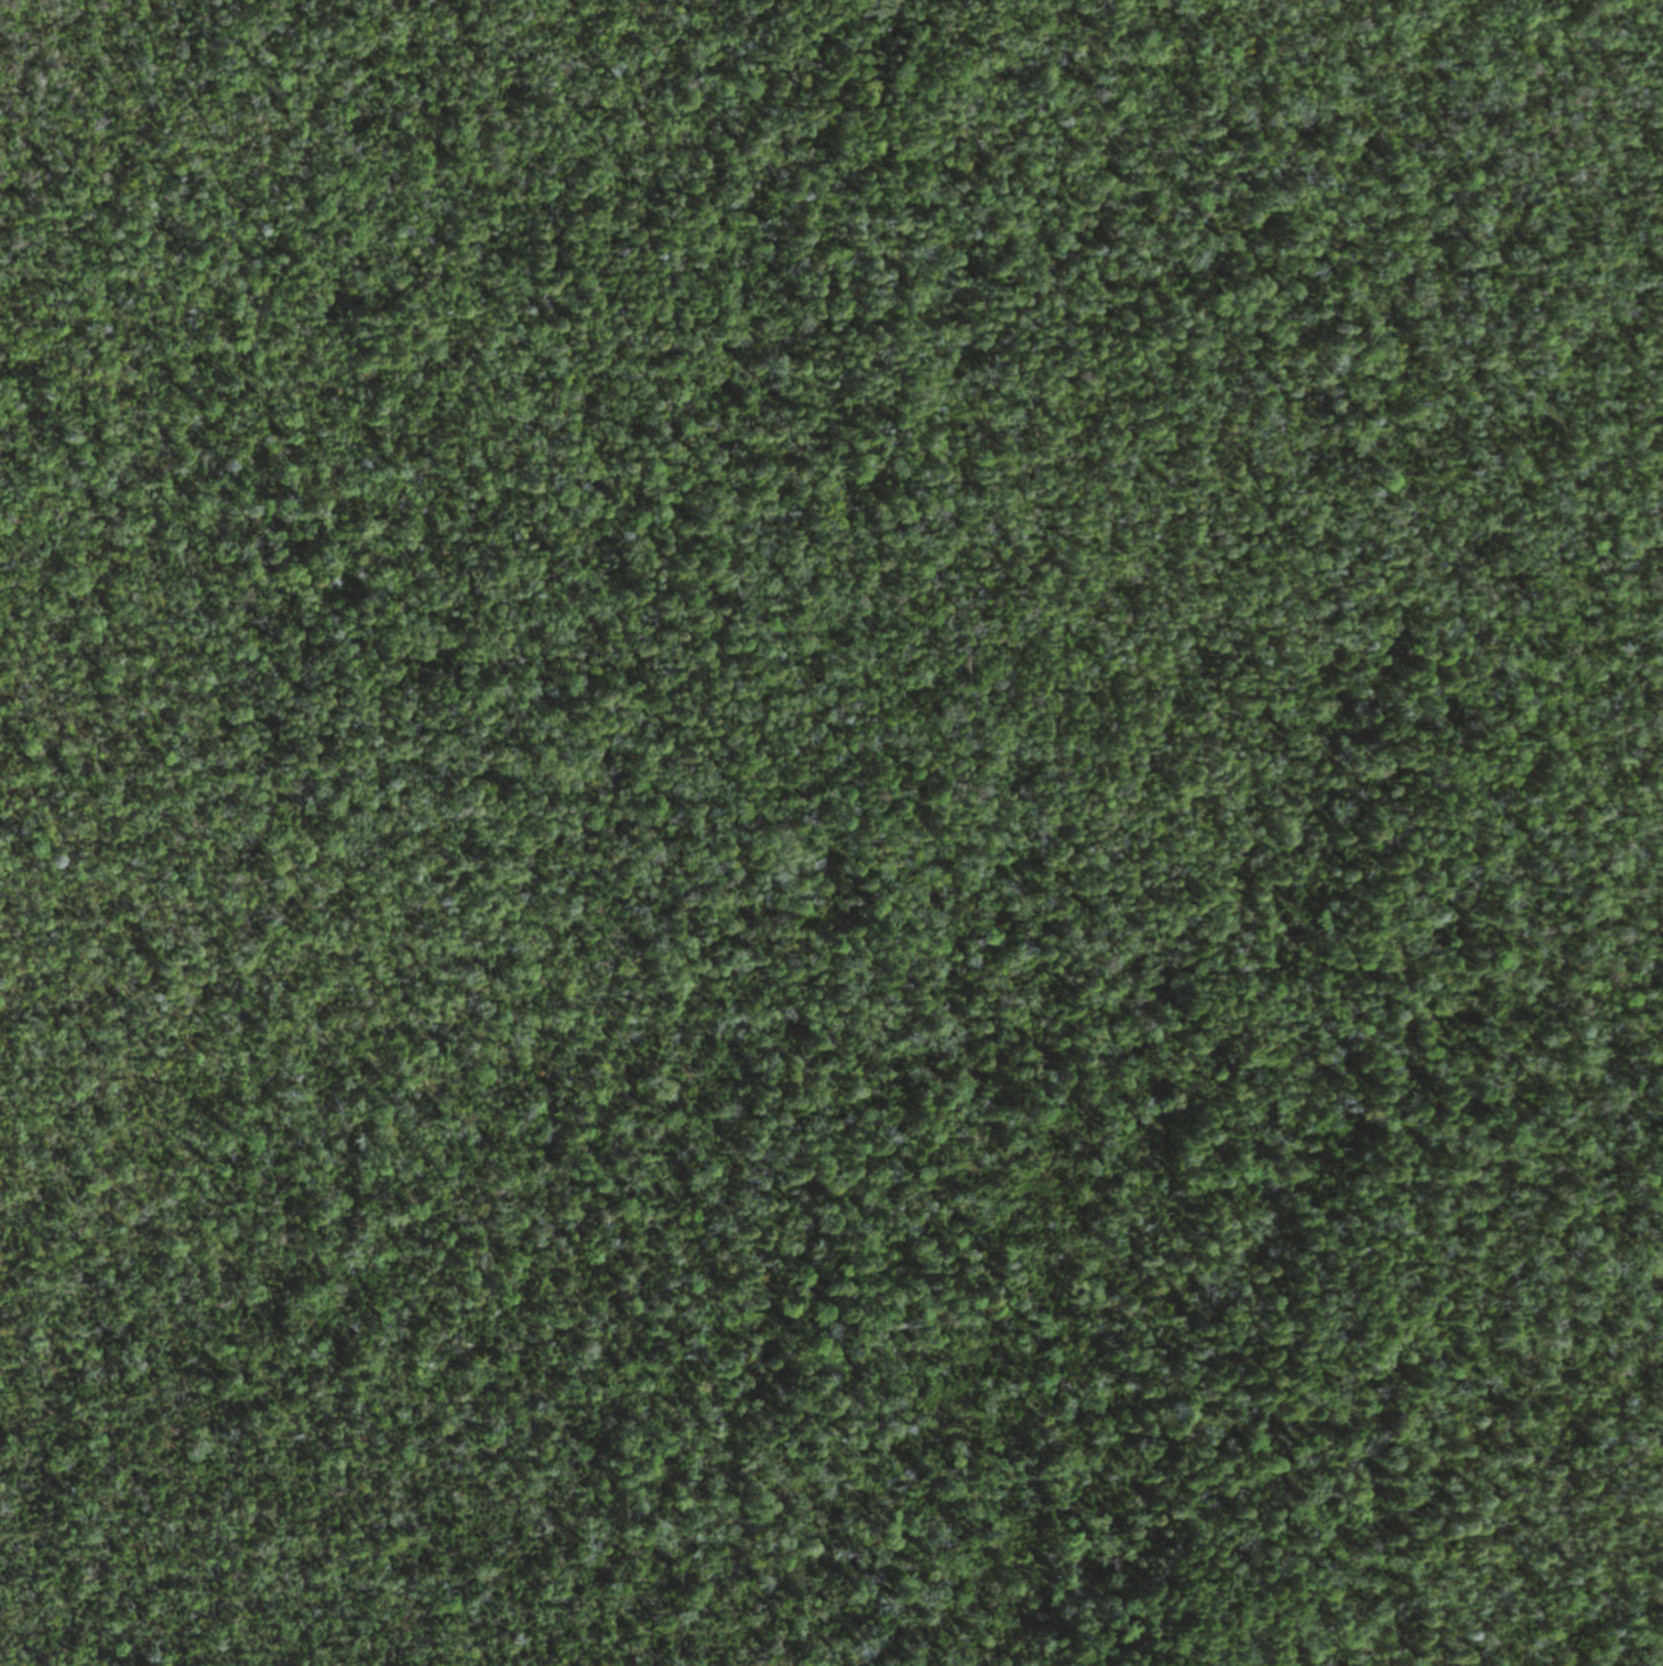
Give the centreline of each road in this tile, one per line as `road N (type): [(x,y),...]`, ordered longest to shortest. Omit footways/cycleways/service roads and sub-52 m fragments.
road 1 (residential): [(1662,1383),(1498,1493)]

